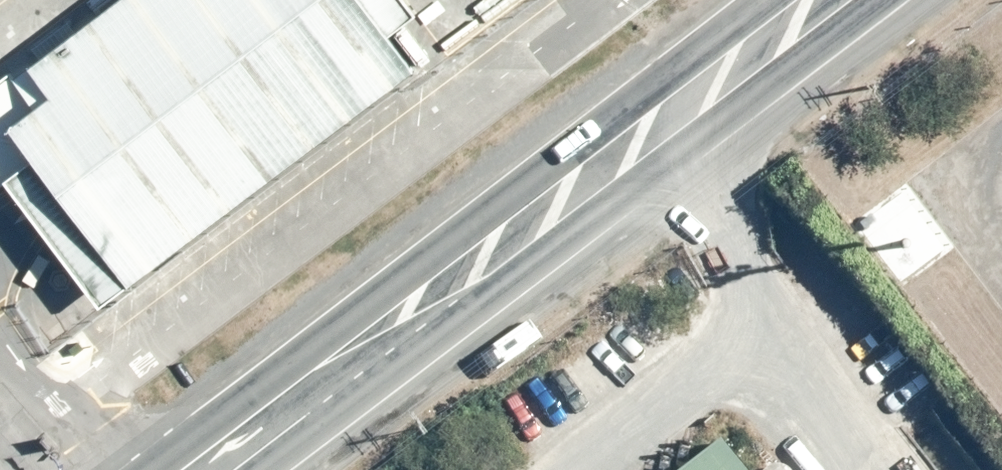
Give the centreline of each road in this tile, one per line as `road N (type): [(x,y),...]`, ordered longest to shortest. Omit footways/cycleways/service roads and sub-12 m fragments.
road 1 (secondary): [(117,469),(754,0)]
road 2 (secondary): [(892,0),(266,469)]

